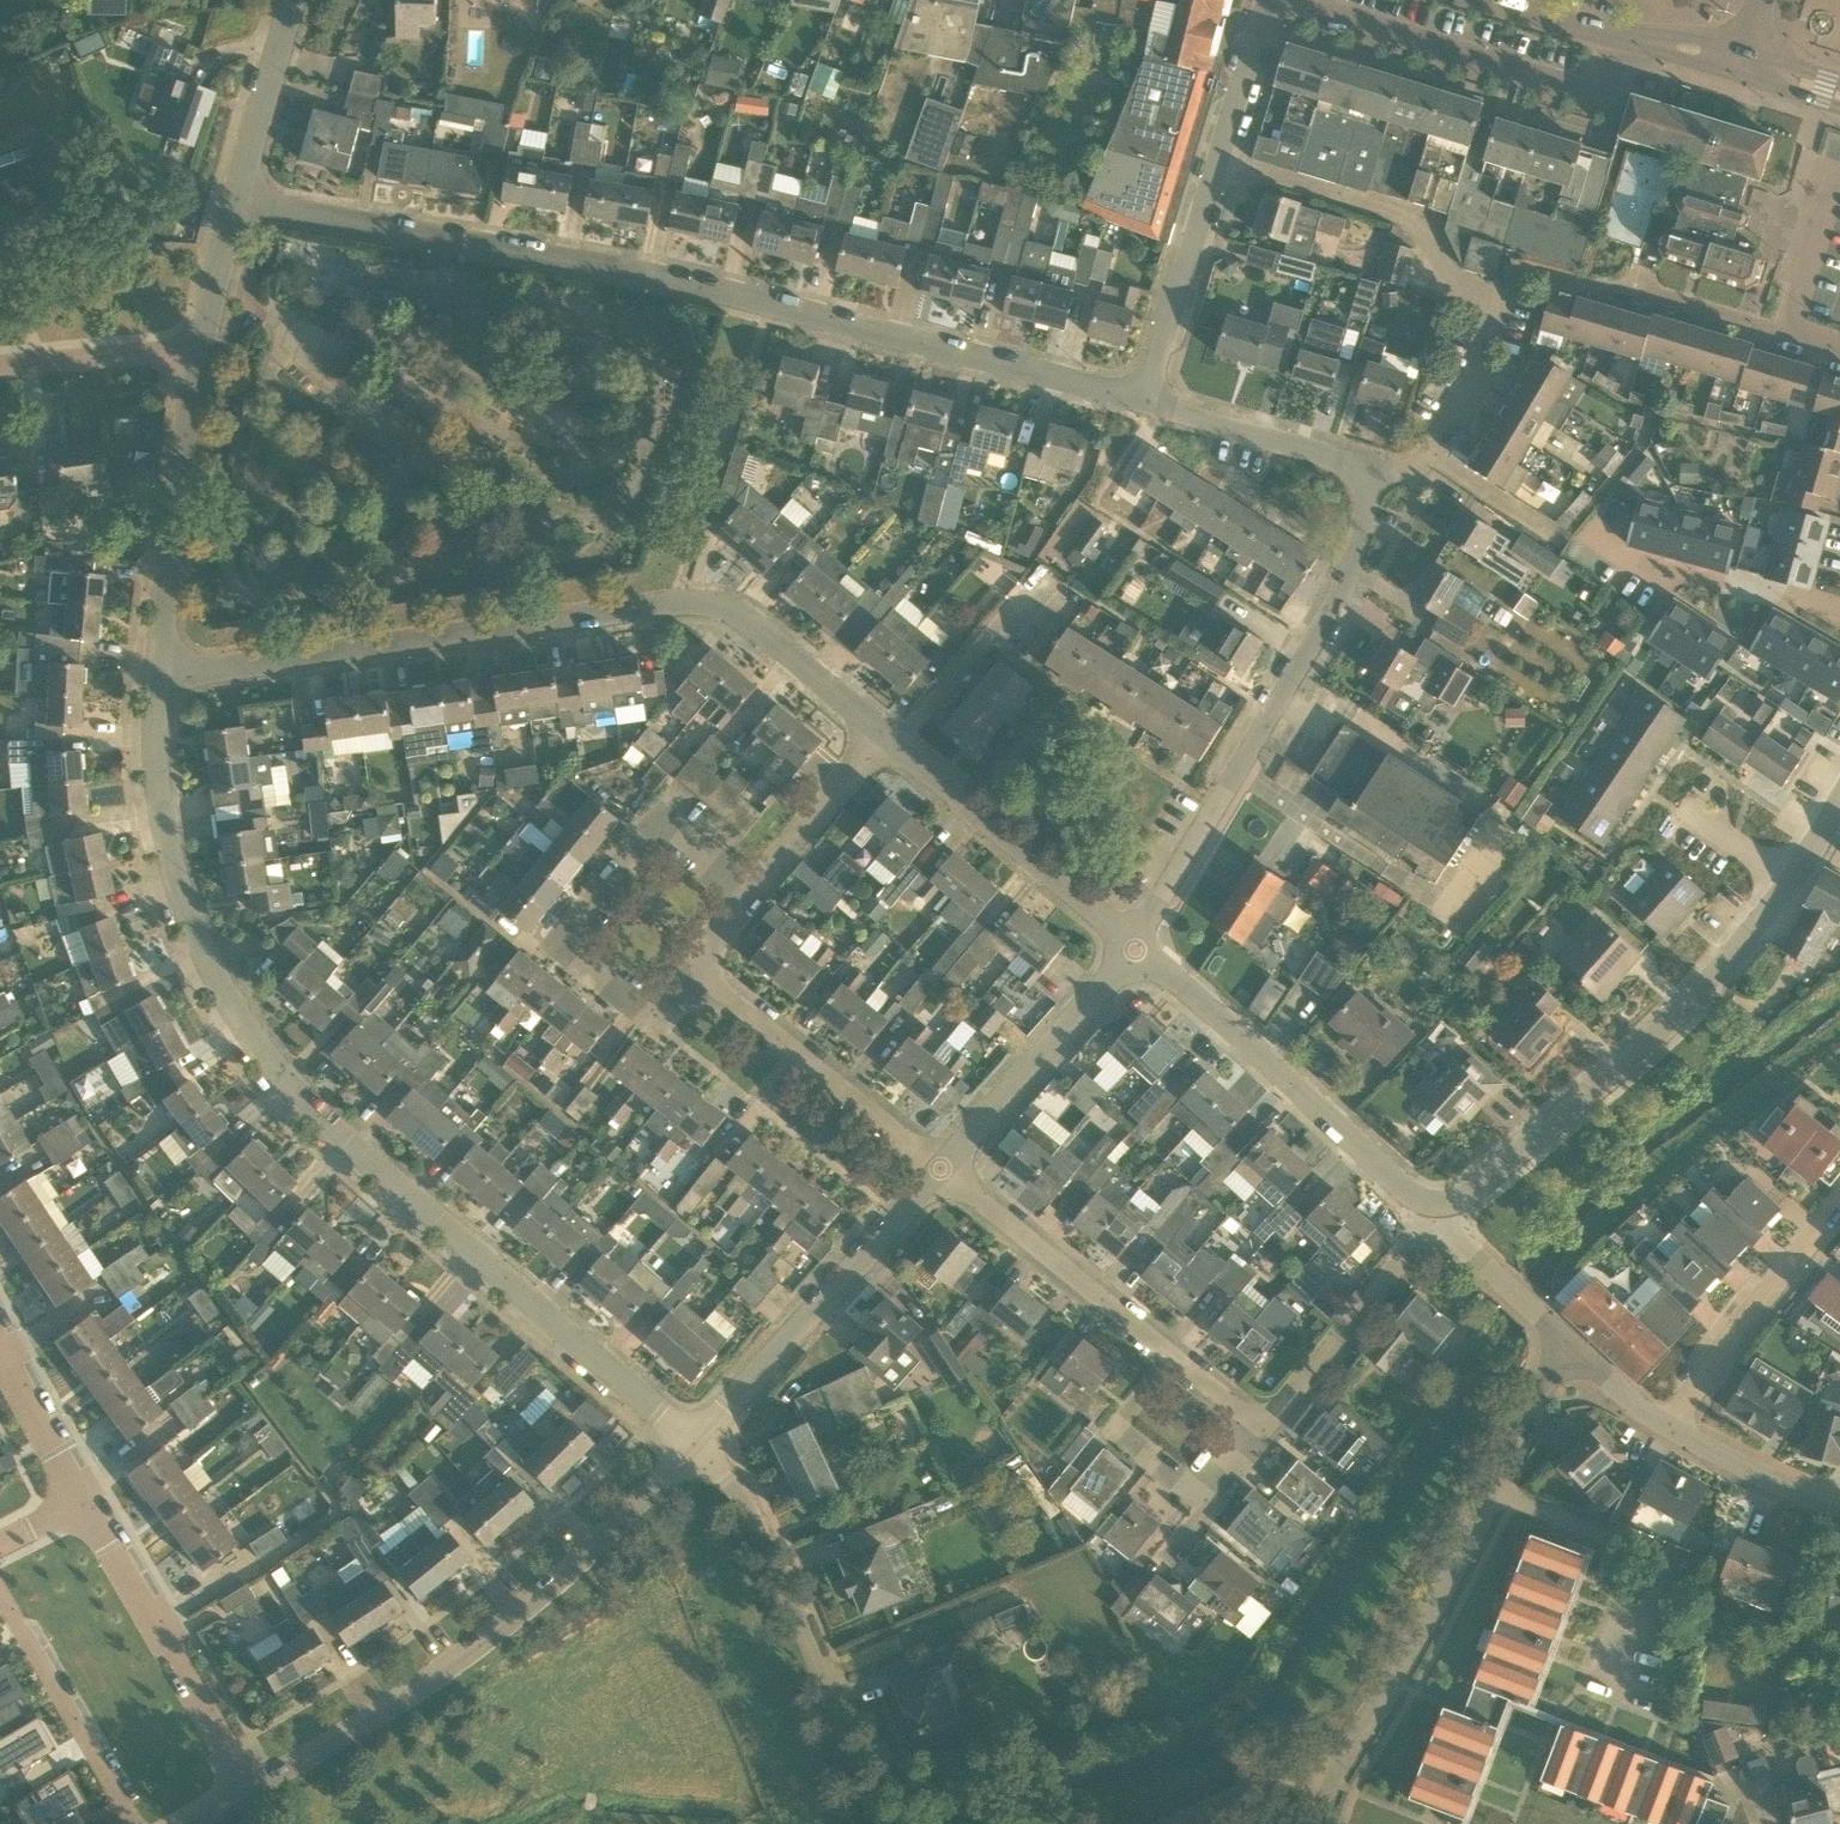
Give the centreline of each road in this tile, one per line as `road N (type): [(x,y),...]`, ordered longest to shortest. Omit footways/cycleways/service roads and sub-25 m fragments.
road 1 (residential): [(694,1444),(313,1113),(229,1003),(173,882),(155,768),(158,678)]
road 2 (residential): [(1143,401),(681,281),(240,201)]
road 3 (residential): [(880,735),(748,620),(684,603),(158,678)]
road 4 (residential): [(1439,1220),(1263,1425),(941,1168)]
road 5 (residential): [(248,1787),(424,1685),(564,1574),(694,1444)]
road 6 (residential): [(1369,473),(1423,461),(1489,341),(1487,311),(1451,278),(1429,230),(1219,162)]
road 7 (residential): [(1132,945),(1353,570),(1369,473)]
road 8 (residential): [(1439,1220),(1559,1125),(1702,989),(1790,882)]
road 9 (residential): [(694,966),(657,1017),(566,939),(661,827),(748,899)]
road 10 (residential): [(882,1823),(750,1504),(694,1444)]
road 11 (residential): [(1439,1220),(1132,945)]
road 12 (residential): [(1284,0),(1591,95),(1613,38)]
road 13 (residential): [(694,1444),(941,1168)]
road 14 (residential): [(248,1787),(82,1503)]
road 15 (residential): [(158,678),(200,352)]
road 16 (residential): [(1495,1493),(1659,1552),(1601,1695)]
road 17 (residential): [(1335,1775),(1495,1493)]
road 18 (residential): [(941,1168),(694,966)]
road 19 (residential): [(1132,945),(896,747)]
road 20 (residential): [(941,1168),(1132,945)]
road 21 (unclassified): [(1668,1425),(1839,1206)]
road 22 (residential): [(135,1823),(0,1588)]
road 23 (residential): [(1143,401),(1219,162)]
road 24 (residential): [(1369,473),(1143,401)]
road 25 (residential): [(896,747),(1039,580)]
road 26 (residential): [(748,899),(880,735)]
road 27 (residential): [(240,201),(297,0)]
road 28 (residential): [(0,368),(200,352)]
road 29 (residential): [(1839,1508),(1668,1425)]
road 30 (residential): [(1570,1348),(1439,1220)]
road 31 (residential): [(1171,1823),(1295,1766),(1335,1775)]
road 32 (residential): [(82,1503),(0,1351)]
road 33 (residential): [(1219,162),(1270,0)]
road 34 (residential): [(1495,1493),(1570,1348)]
road 35 (residential): [(200,352),(240,201)]
road 36 (tertiary): [(1613,38),(1484,0)]
road 37 (tertiary): [(1742,61),(1613,38)]
road 38 (residential): [(1668,1425),(1570,1348)]

